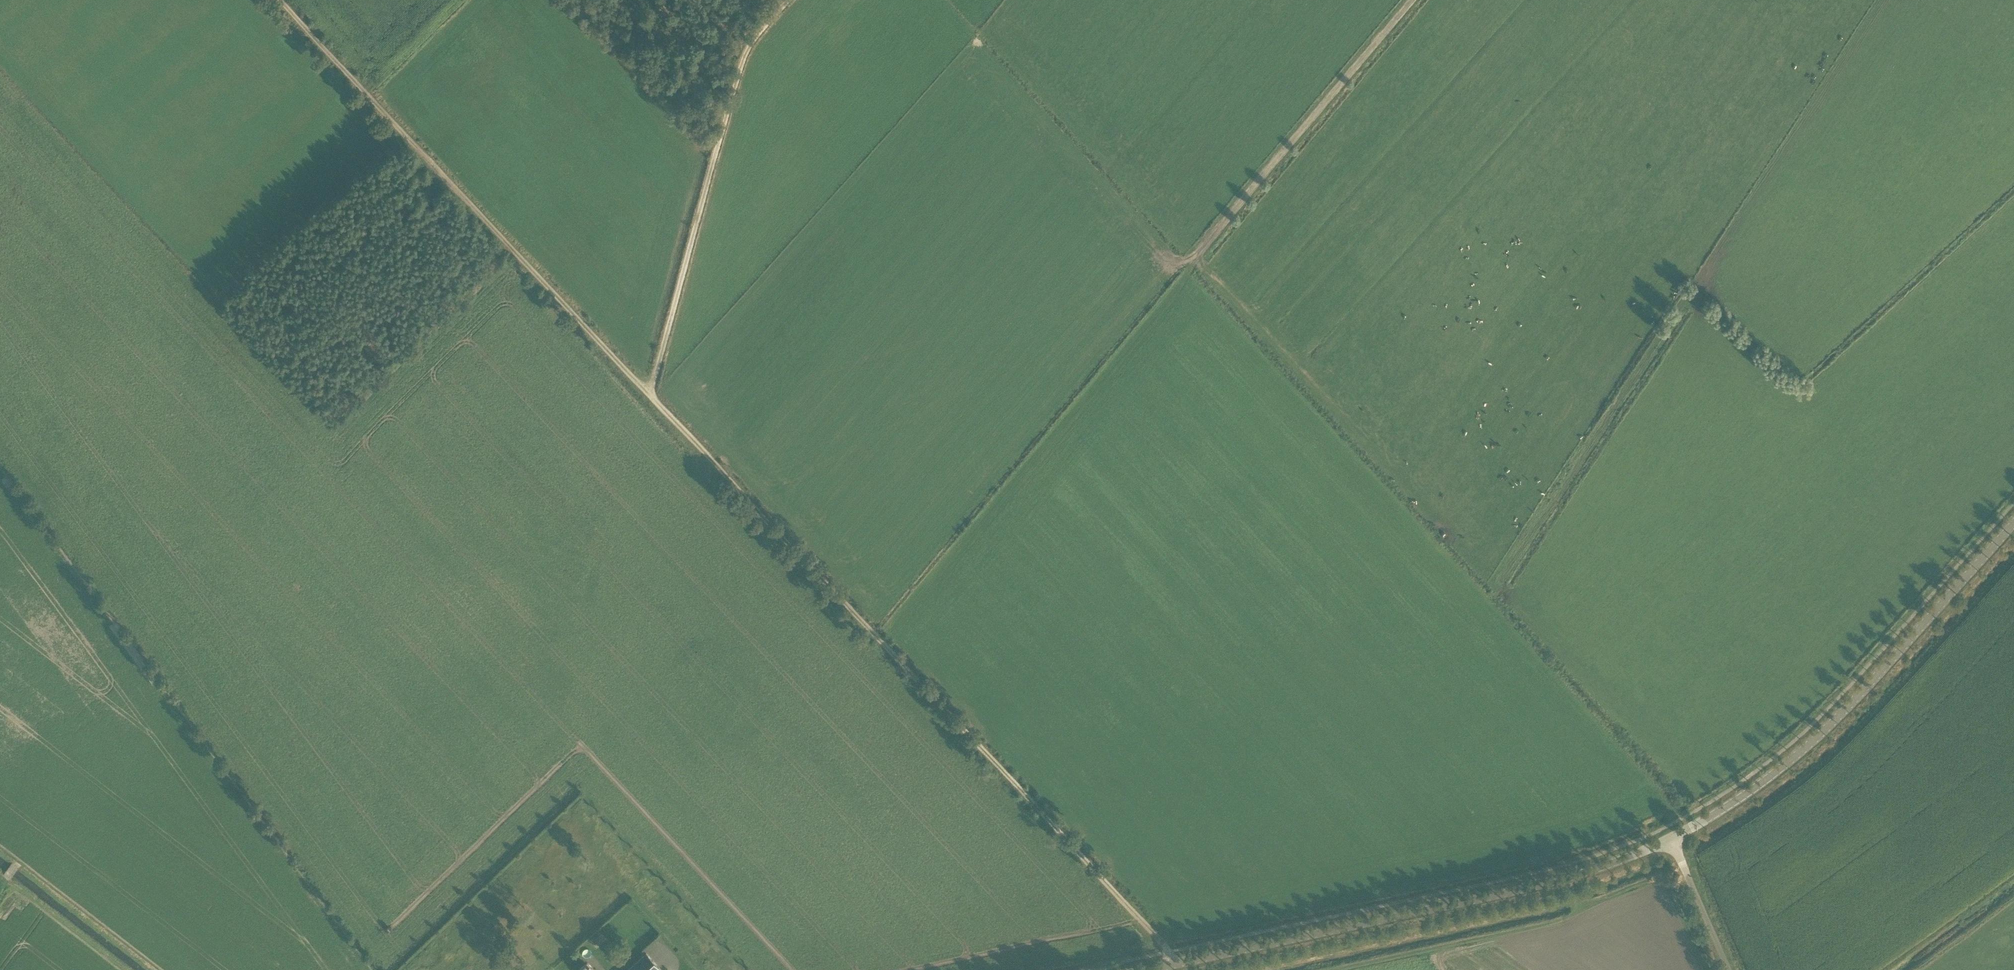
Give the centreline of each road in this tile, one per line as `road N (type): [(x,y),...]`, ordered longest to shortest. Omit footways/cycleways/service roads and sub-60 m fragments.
road 1 (track): [(1171,952),(649,393)]
road 2 (tertiary): [(1144,969),(1528,889),(1672,840)]
road 3 (track): [(649,393),(282,0)]
road 4 (tertiary): [(1672,840),(1768,778),(1858,695),(2013,520)]
road 5 (track): [(649,393),(745,50),(788,0)]
road 6 (track): [(1194,258),(1410,0)]
road 7 (unclassified): [(1728,969),(1672,840)]

